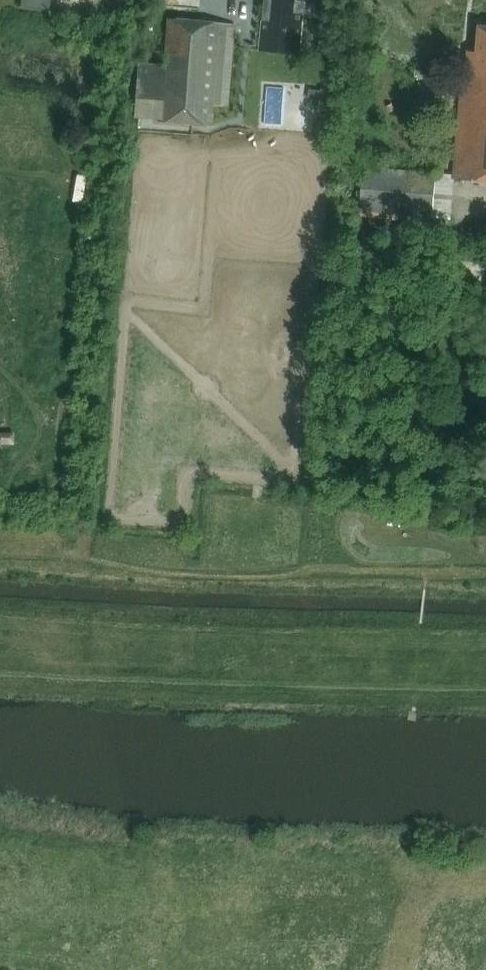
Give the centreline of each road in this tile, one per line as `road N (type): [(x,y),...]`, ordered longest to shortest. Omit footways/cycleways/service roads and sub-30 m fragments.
road 1 (track): [(398,969),(428,880),(485,880)]

